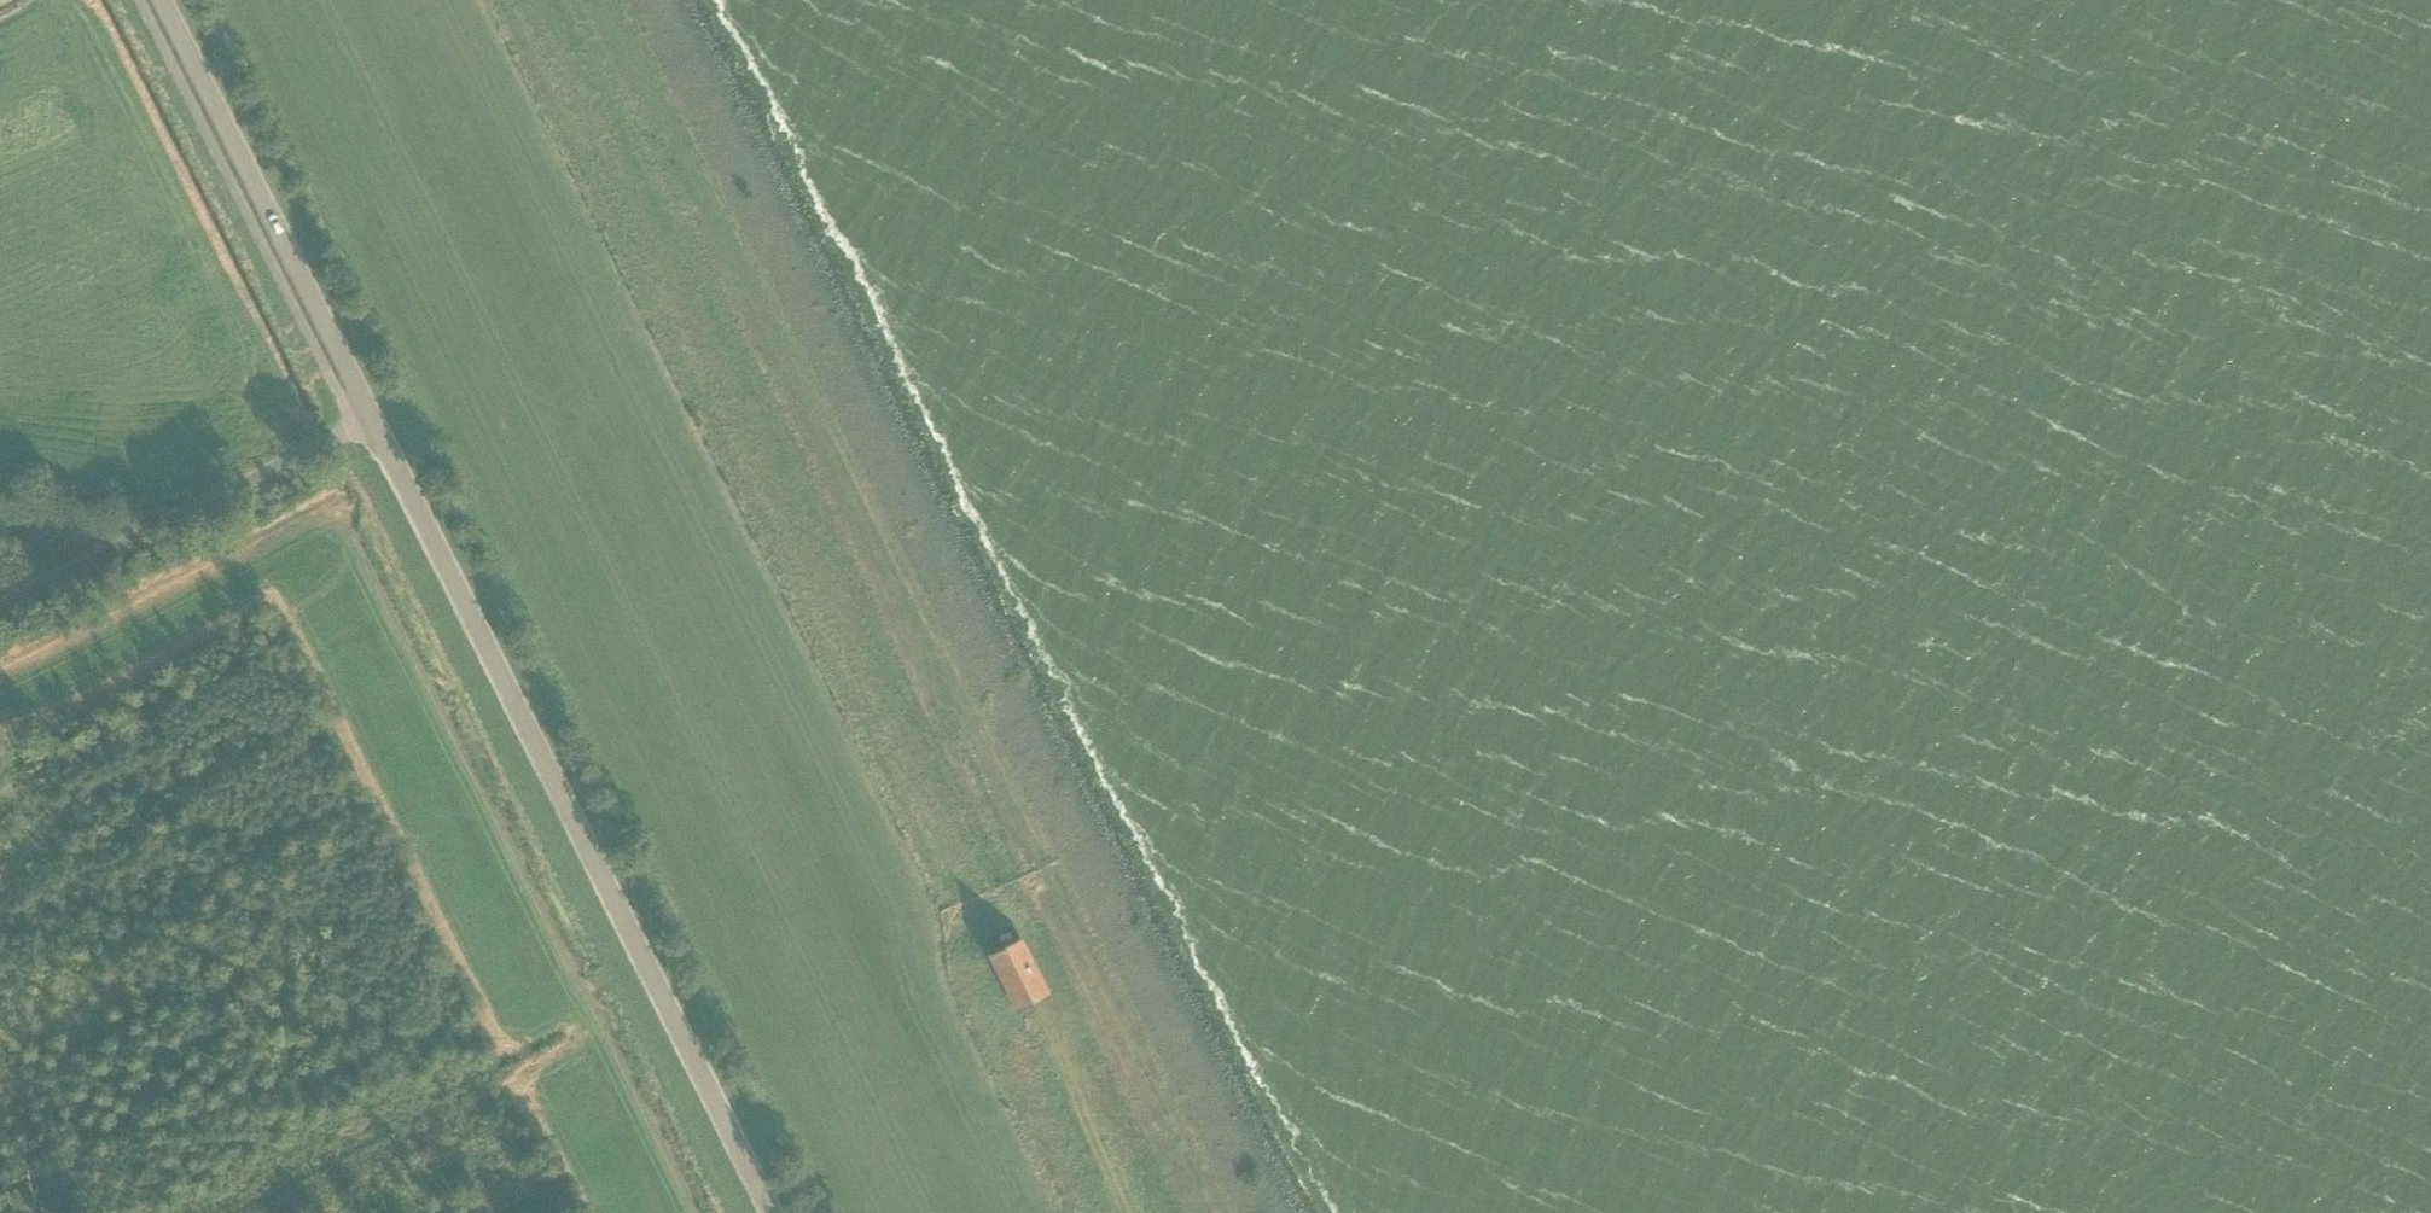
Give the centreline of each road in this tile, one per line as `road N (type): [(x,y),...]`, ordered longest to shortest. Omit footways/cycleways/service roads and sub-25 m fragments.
road 1 (tertiary): [(771,1212),(162,0)]

